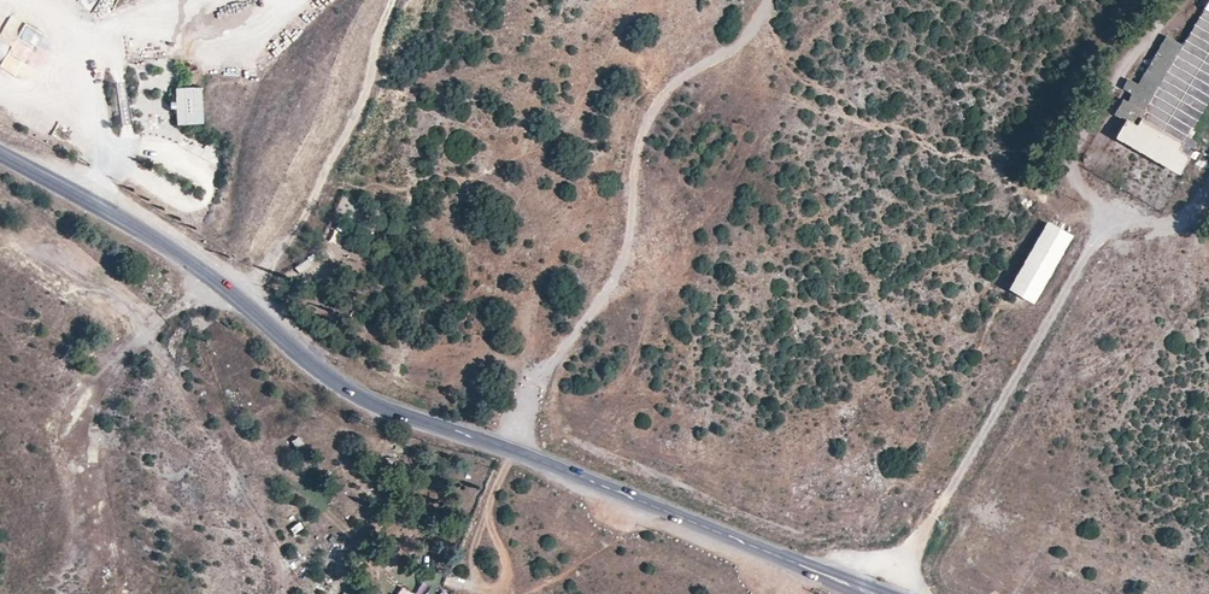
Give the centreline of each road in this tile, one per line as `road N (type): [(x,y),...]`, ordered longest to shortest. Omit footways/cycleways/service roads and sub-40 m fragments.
road 1 (primary): [(874,593),(542,459),(390,412),(309,370),(167,247),(0,154)]
road 2 (track): [(510,448),(536,386),(627,259),(631,159),(643,118),(670,87),(750,33),(768,0)]
road 3 (track): [(233,299),(286,241),(353,125),(390,0)]
road 4 (track): [(1173,0),(1069,170),(1116,213)]
road 5 (track): [(514,450),(475,542),(476,580),(487,590),(499,588),(507,569),(490,524)]
road 6 (track): [(1208,189),(1162,228),(1103,234)]

